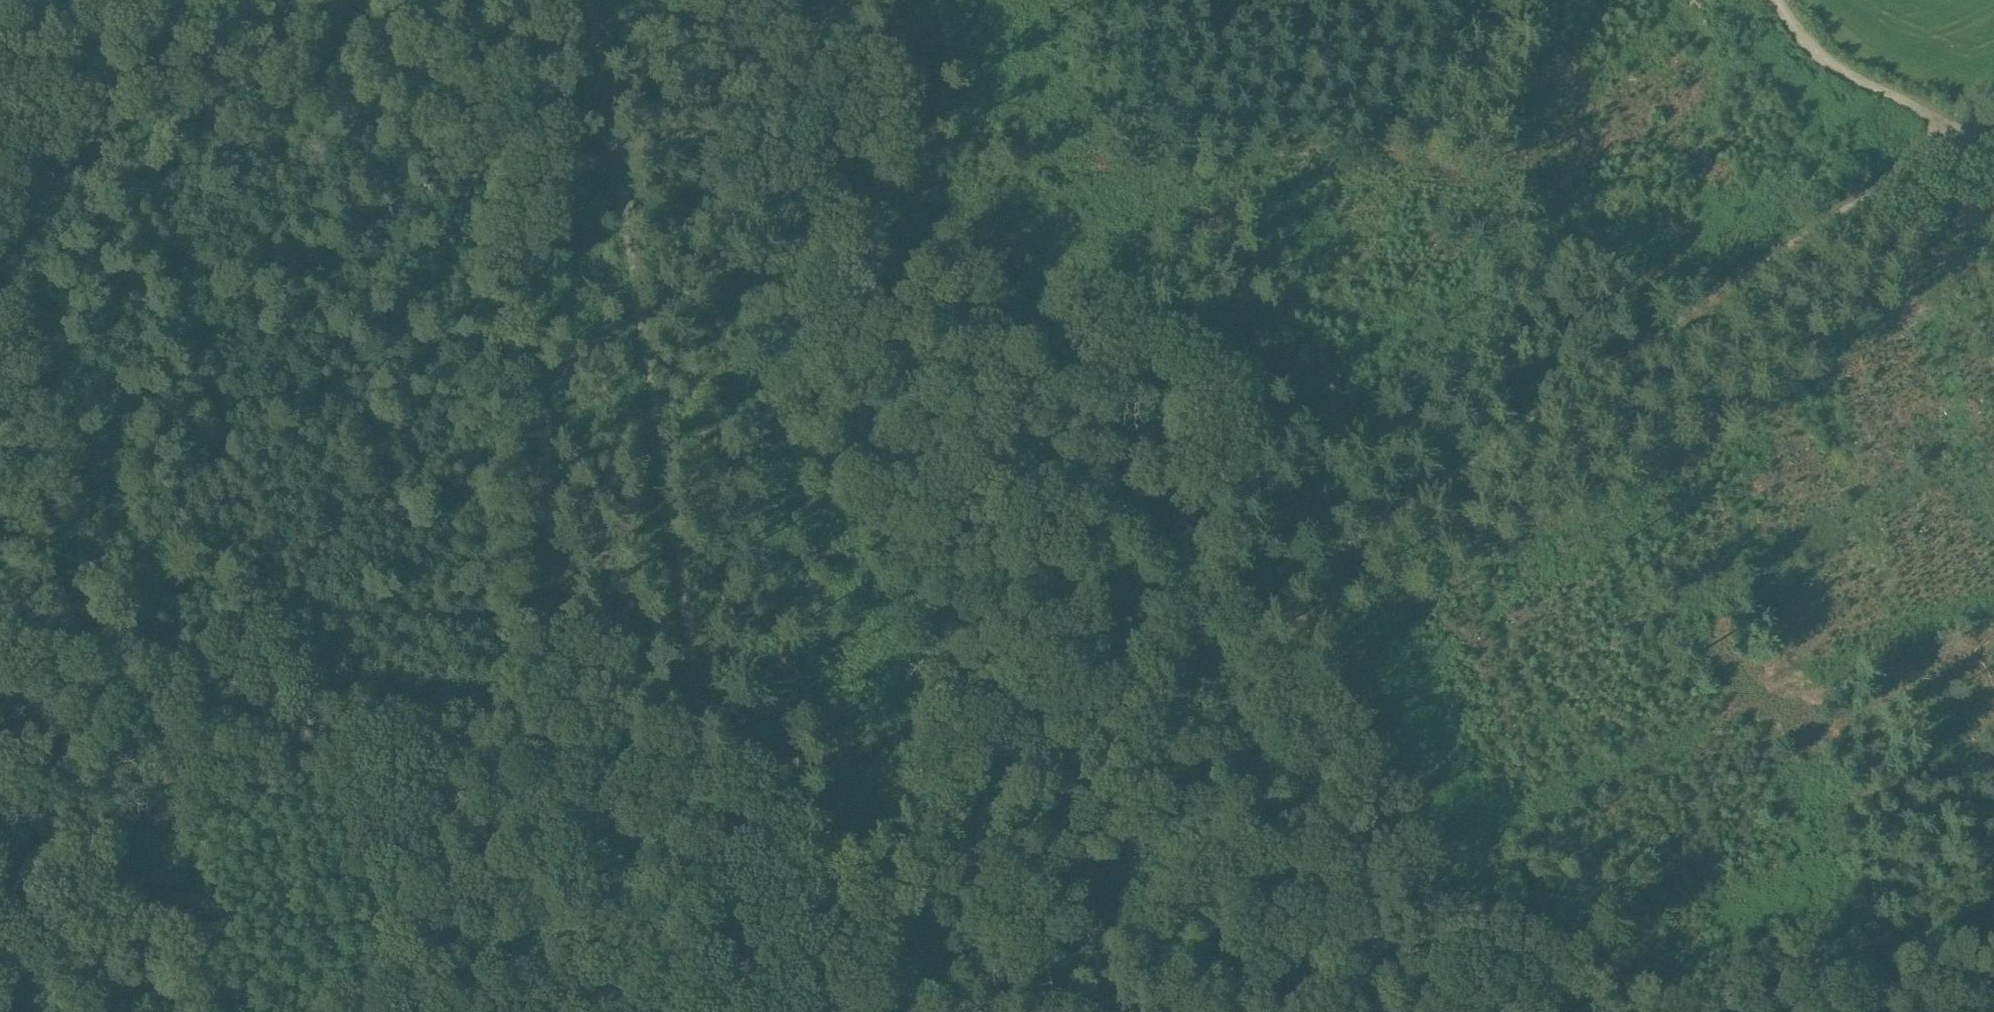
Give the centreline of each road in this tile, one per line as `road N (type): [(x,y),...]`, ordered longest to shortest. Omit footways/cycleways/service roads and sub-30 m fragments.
road 1 (track): [(666,1011),(1967,127)]
road 2 (track): [(587,0),(756,1011)]
road 3 (track): [(1967,127),(1843,72),(1780,0)]

